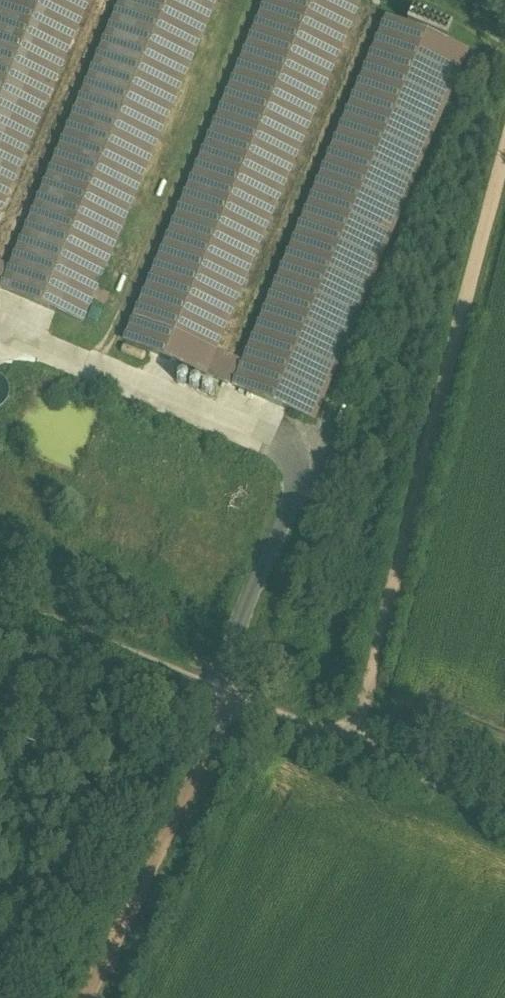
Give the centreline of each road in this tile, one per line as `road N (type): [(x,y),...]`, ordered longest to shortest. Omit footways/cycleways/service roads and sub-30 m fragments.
road 1 (track): [(504,139),(332,758)]
road 2 (track): [(0,614),(472,820)]
road 3 (track): [(184,692),(20,997)]

